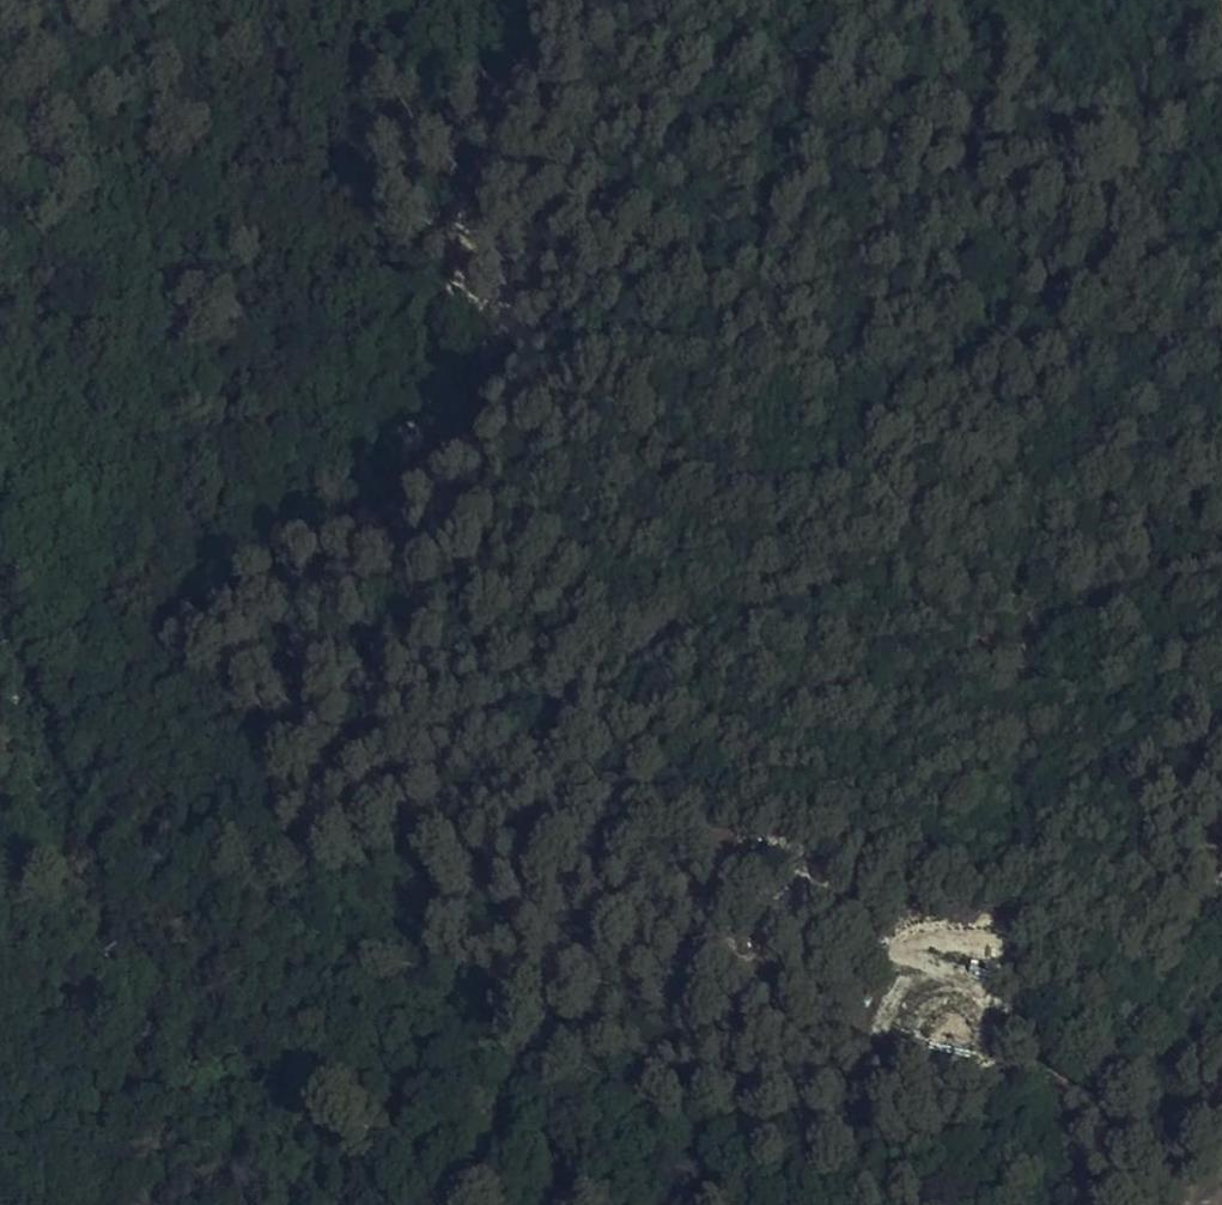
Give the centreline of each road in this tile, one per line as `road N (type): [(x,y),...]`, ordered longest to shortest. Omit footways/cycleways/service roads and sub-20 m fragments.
road 1 (track): [(1221,880),(1194,922),(1098,1129),(1097,1204)]

